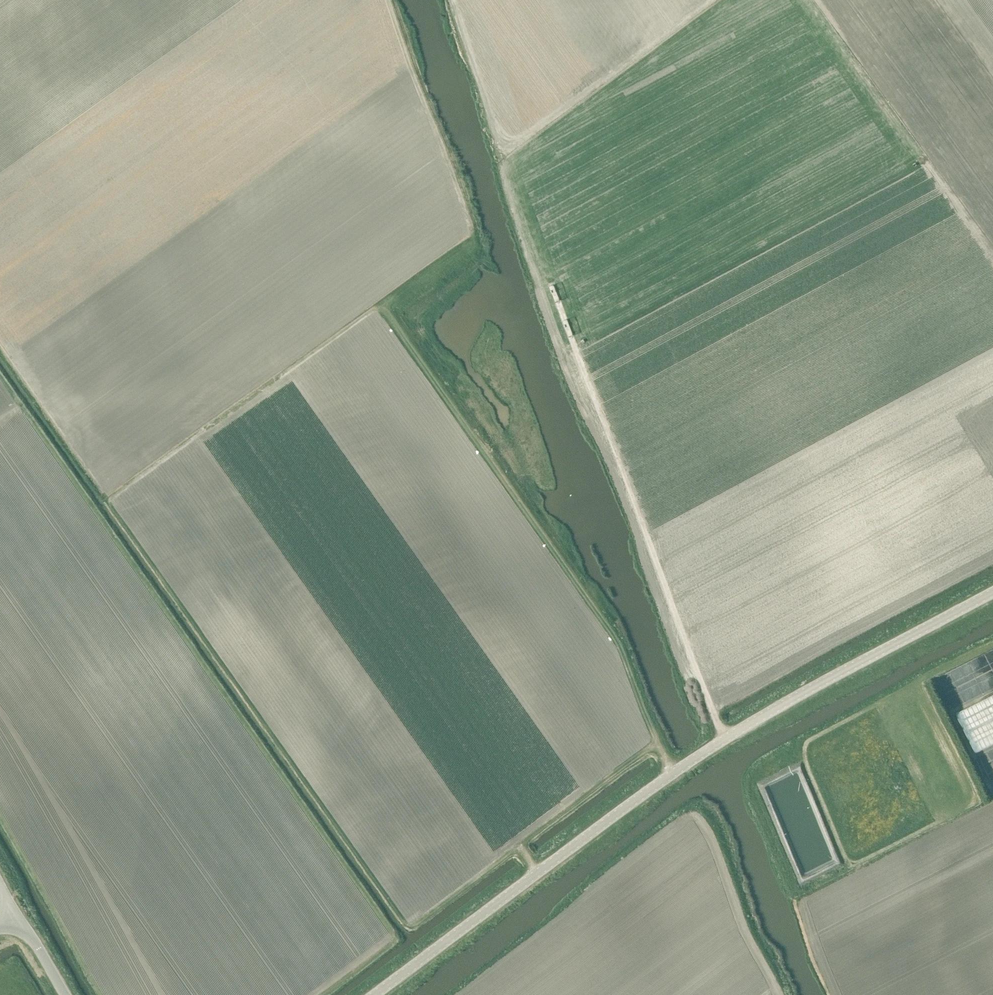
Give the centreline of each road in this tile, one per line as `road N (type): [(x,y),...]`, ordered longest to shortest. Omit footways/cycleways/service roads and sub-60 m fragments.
road 1 (unclassified): [(389,994),(726,742),(992,598)]

